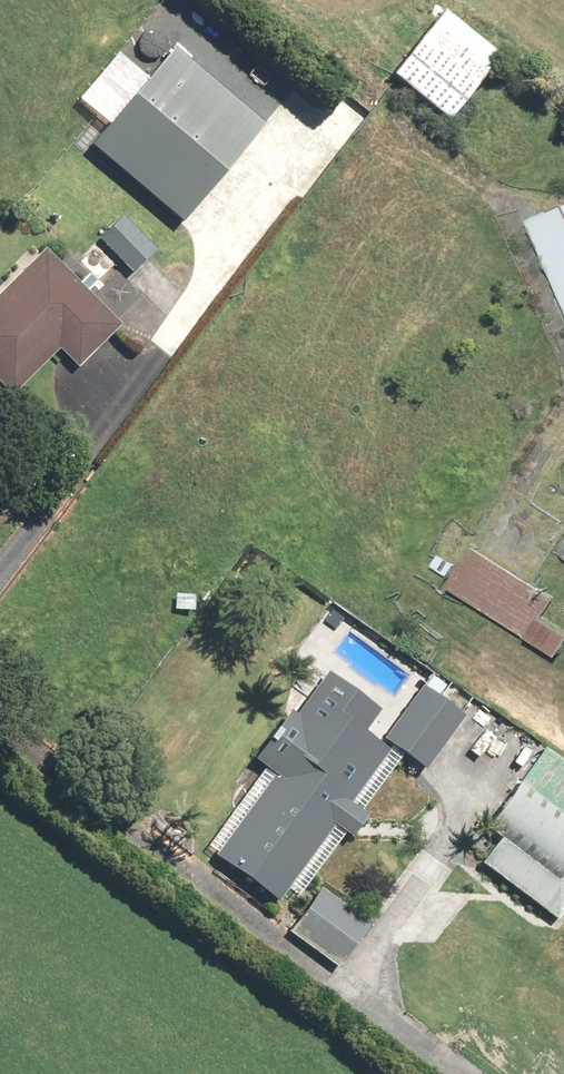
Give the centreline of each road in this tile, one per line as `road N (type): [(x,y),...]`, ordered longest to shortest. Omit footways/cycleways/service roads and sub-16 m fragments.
road 1 (track): [(249,0),(351,84)]

